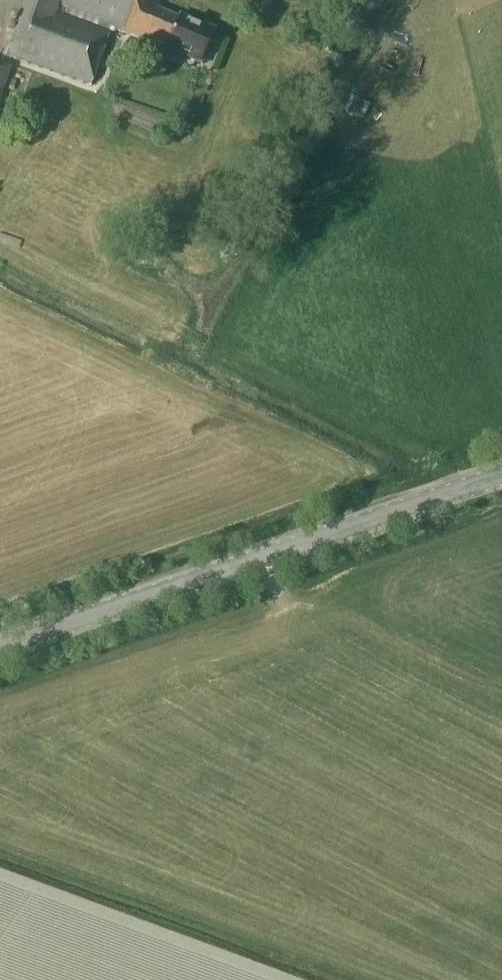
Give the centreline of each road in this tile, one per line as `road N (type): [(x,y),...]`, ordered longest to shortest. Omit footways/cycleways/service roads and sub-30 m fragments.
road 1 (tertiary): [(0,647),(501,475)]

